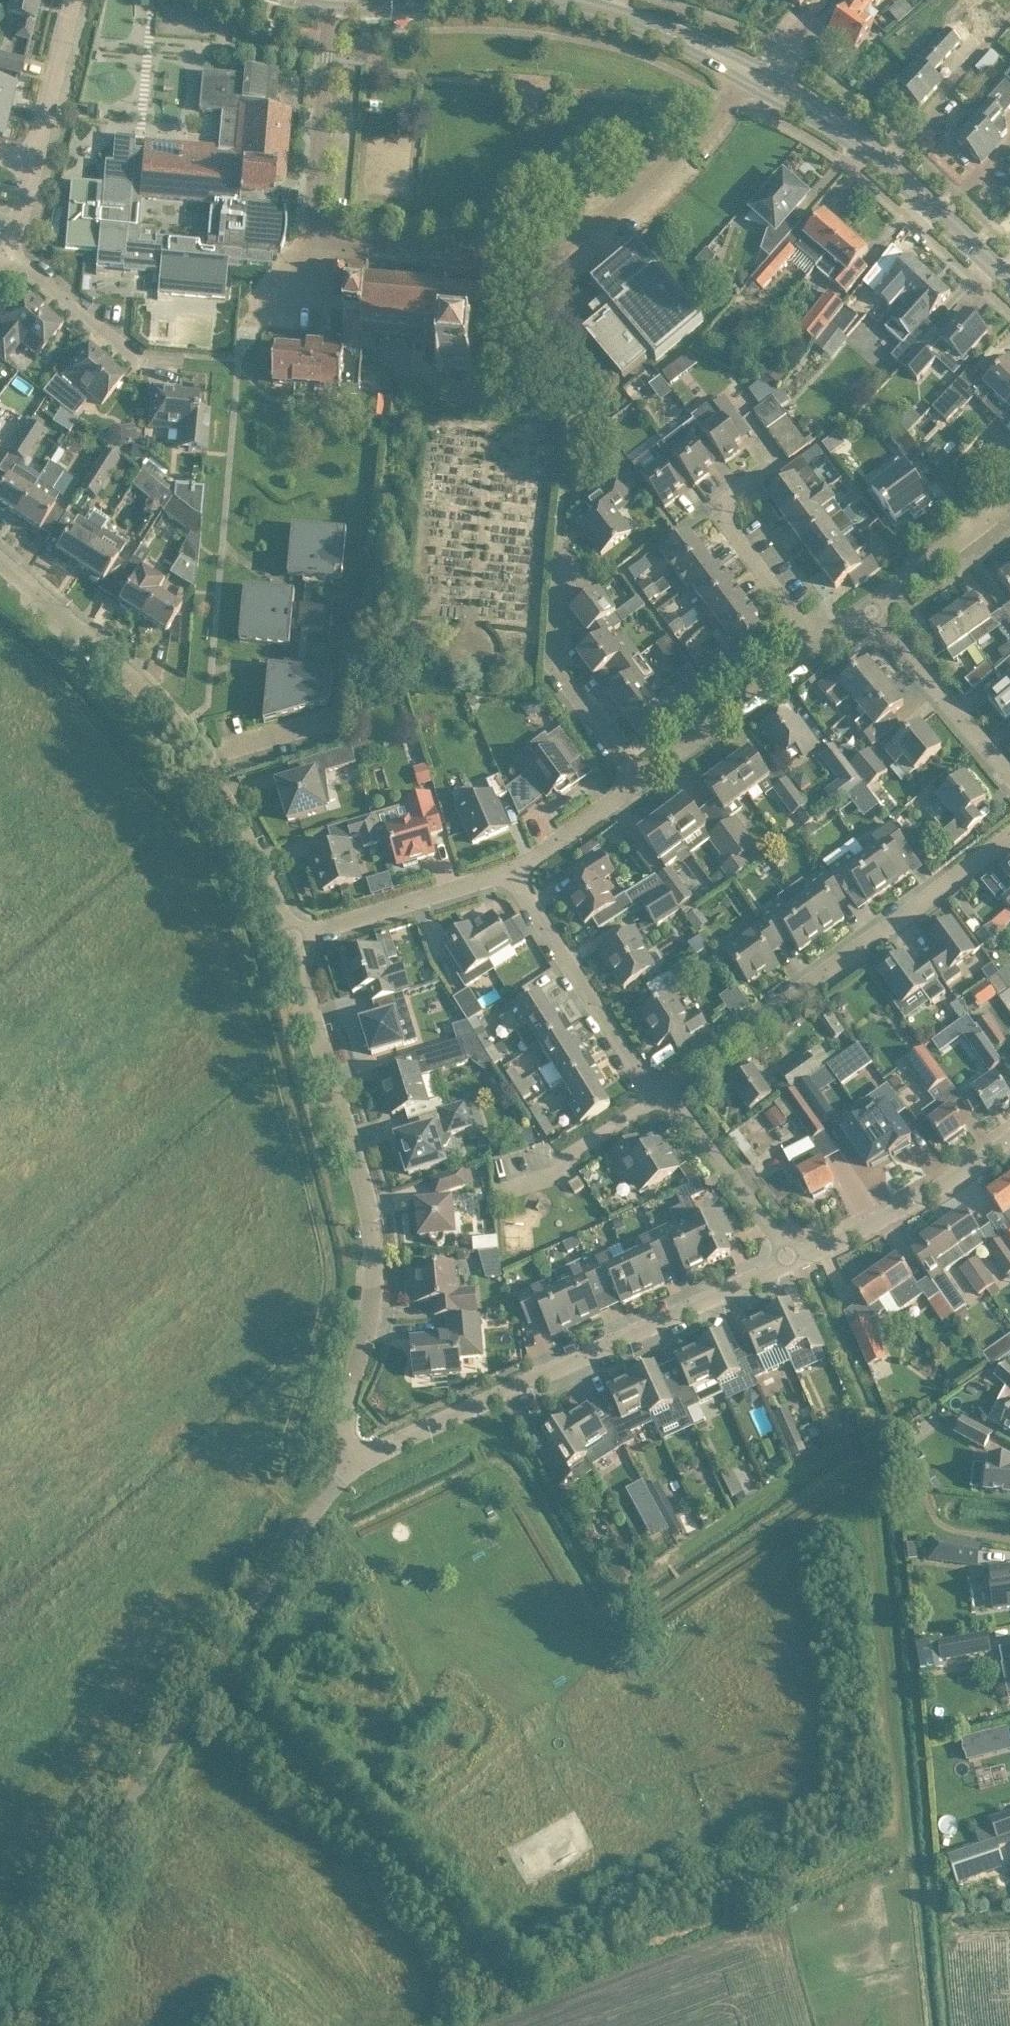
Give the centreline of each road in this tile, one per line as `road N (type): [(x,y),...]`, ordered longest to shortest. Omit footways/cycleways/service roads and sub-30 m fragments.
road 1 (unclassified): [(25,2025),(49,1968),(135,1815),(315,1509),(356,1457)]
road 2 (residential): [(356,1457),(343,1417),(373,1289),(374,1234),(290,934)]
road 3 (residential): [(311,220),(553,232),(610,203),(750,75)]
road 4 (residential): [(290,934),(239,821),(144,690),(0,560)]
road 5 (residential): [(356,1457),(793,1259)]
road 6 (residential): [(671,1093),(1009,839)]
road 7 (tertiary): [(750,75),(835,124),(1009,282)]
road 8 (residential): [(817,650),(713,509),(773,463),(751,432)]
road 9 (residential): [(237,369),(144,361),(7,250)]
road 10 (residential): [(662,1092),(643,1083),(513,874)]
road 11 (residential): [(793,1259),(935,1192),(1009,1137)]
road 12 (residential): [(290,934),(513,874)]
road 13 (residential): [(638,782),(563,678),(560,576)]
road 14 (residential): [(638,782),(817,650)]
road 15 (residential): [(1009,778),(870,611)]
road 16 (tertiary): [(551,0),(646,26),(750,75)]
road 17 (residential): [(793,1259),(671,1093)]
road 18 (residential): [(324,36),(311,220)]
road 19 (residential): [(870,611),(1009,500)]
road 20 (residential): [(34,163),(73,0)]
road 21 (residential): [(513,874),(638,782)]
road 22 (tertiary): [(327,9),(468,0)]
road 23 (residential): [(311,220),(307,295),(259,292)]

